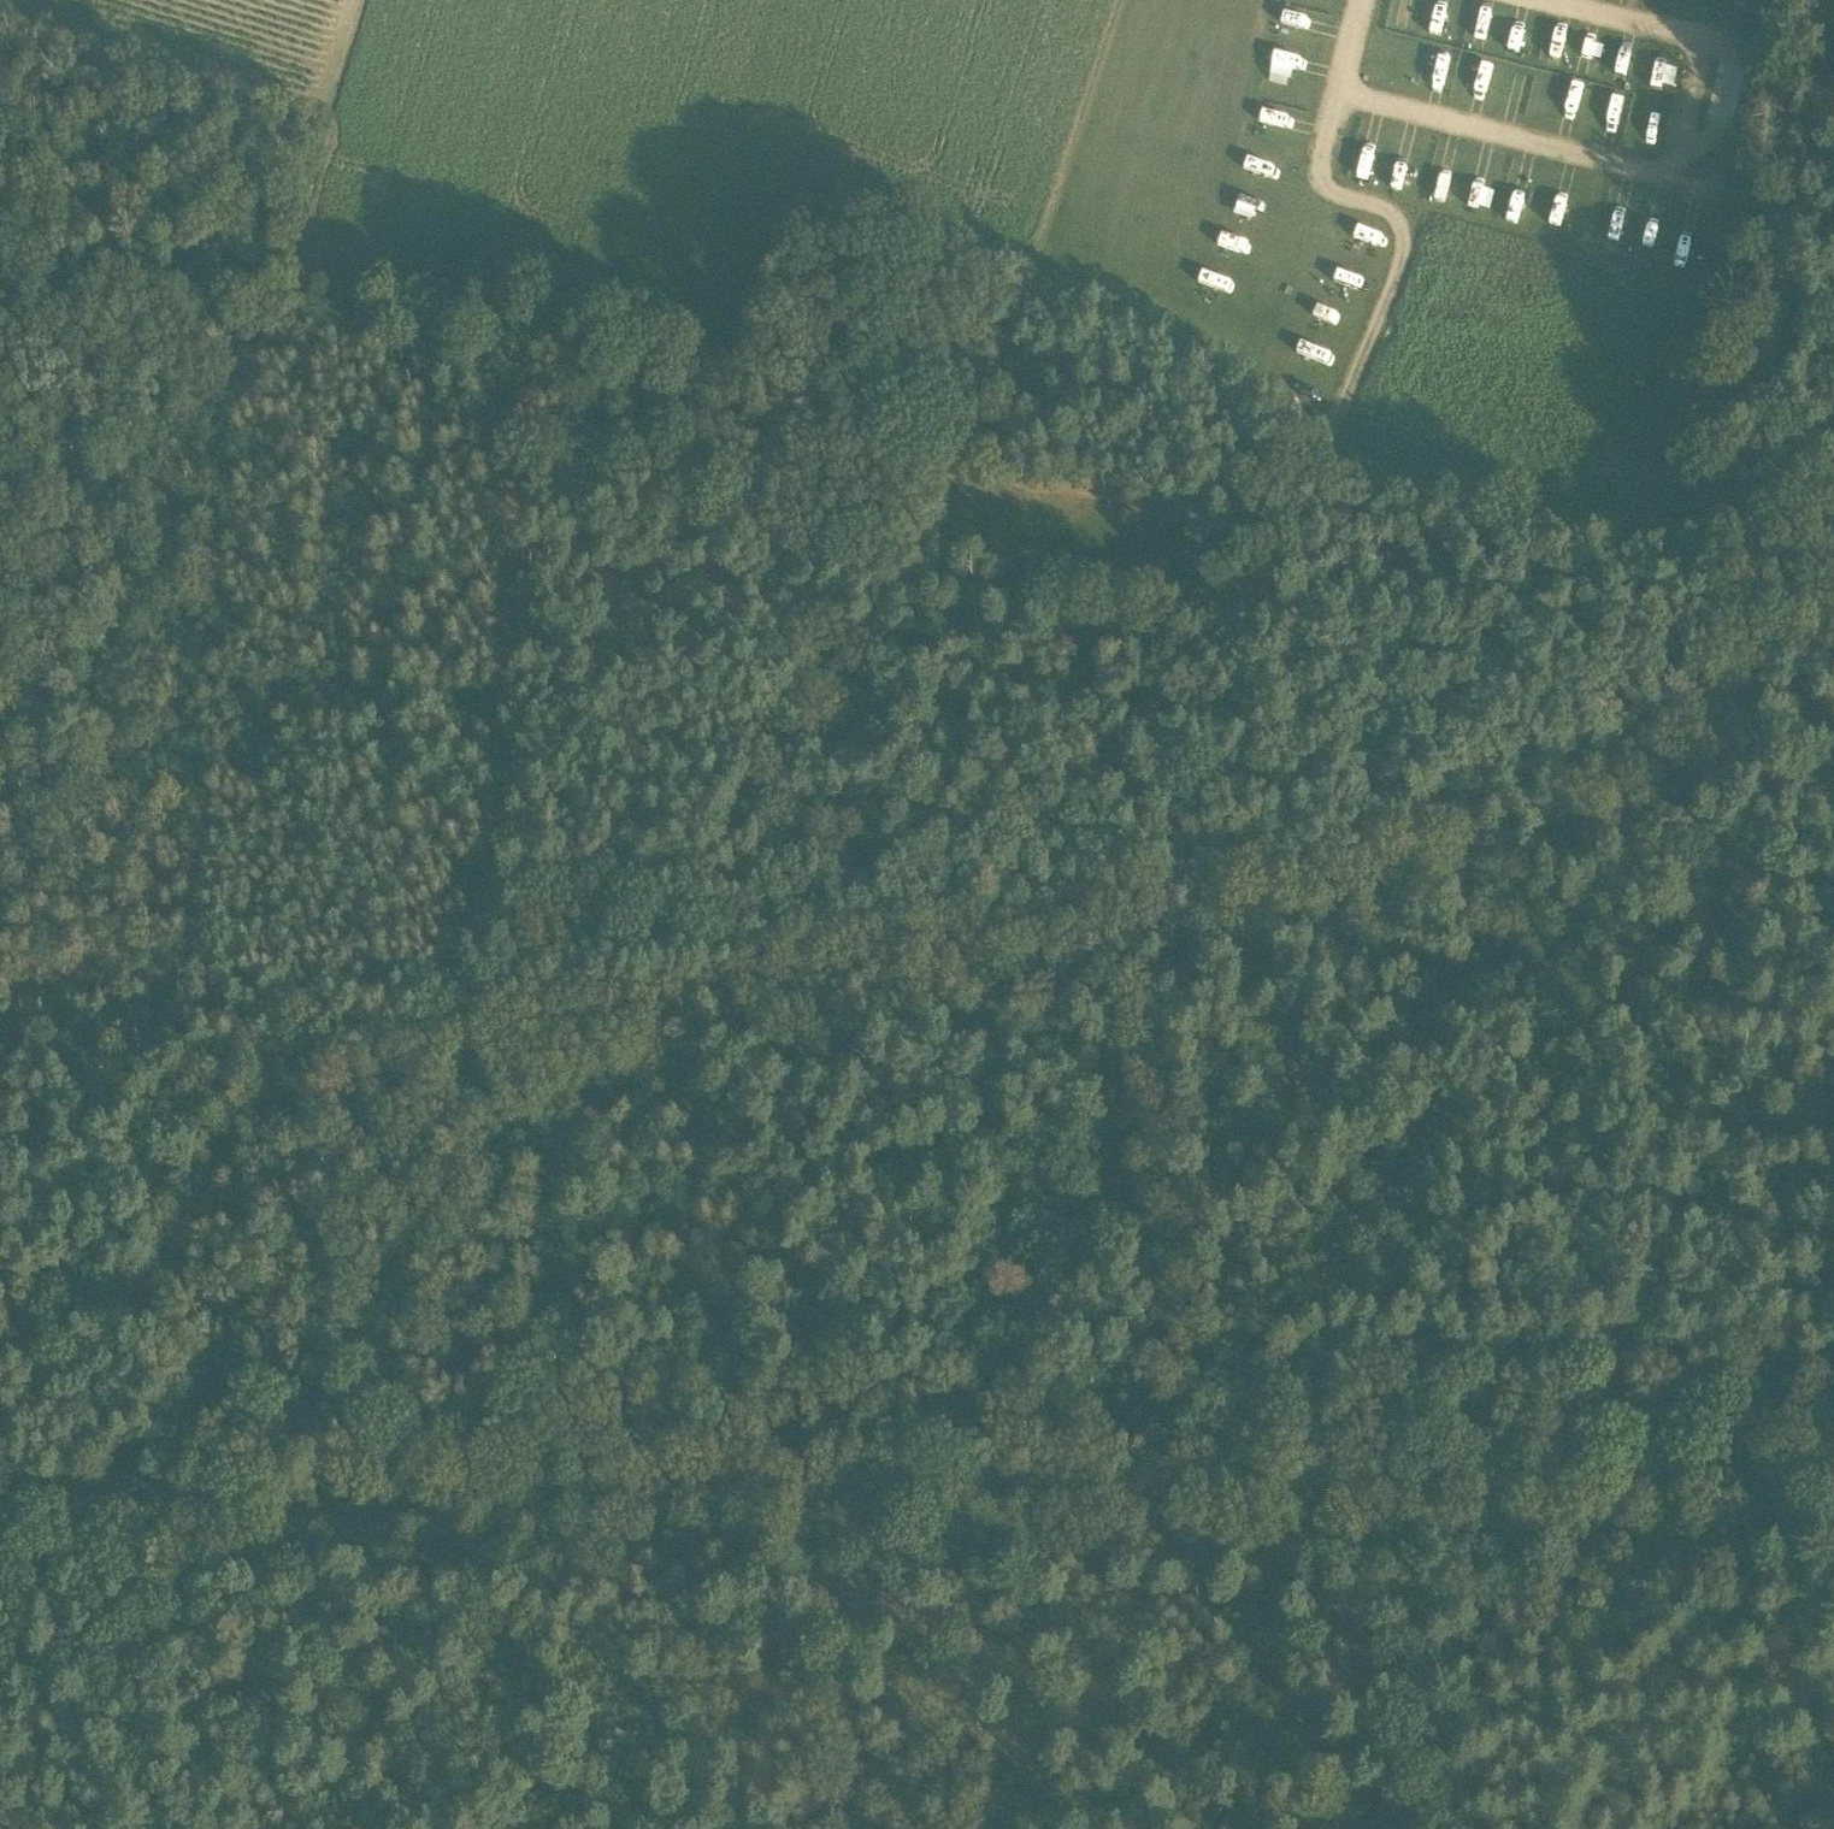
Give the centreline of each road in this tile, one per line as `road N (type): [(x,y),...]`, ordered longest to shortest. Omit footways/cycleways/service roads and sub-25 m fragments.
road 1 (track): [(0,1116),(268,1099),(724,1031),(1007,957),(1309,892),(1548,802),(1833,655)]
road 2 (unclassified): [(0,1483),(1833,1468)]
road 3 (track): [(834,1828),(803,1481)]
road 4 (track): [(1309,892),(1246,705),(1257,604)]

